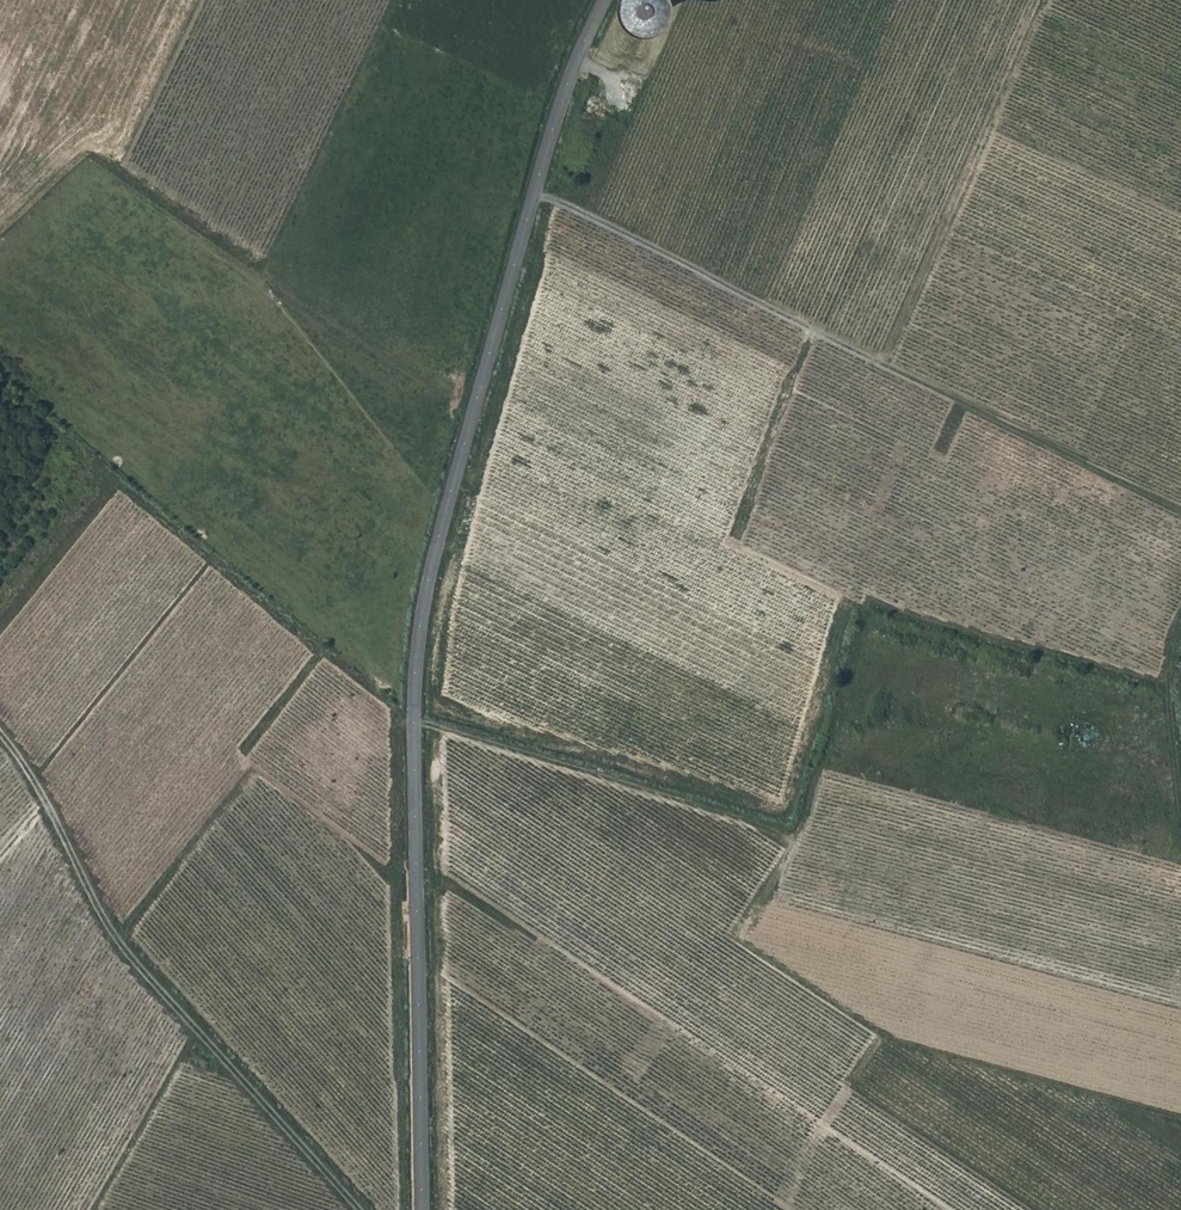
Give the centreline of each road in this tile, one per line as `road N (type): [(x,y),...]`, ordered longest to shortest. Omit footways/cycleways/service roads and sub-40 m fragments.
road 1 (tertiary): [(421,1209),(412,722),(419,631),(553,131),(605,0)]
road 2 (track): [(412,722),(798,836),(862,610),(1180,687)]
road 3 (track): [(535,193),(1180,511)]
road 4 (track): [(0,738),(24,766),(122,951),(360,1209)]
road 5 (track): [(1045,0),(885,369)]

